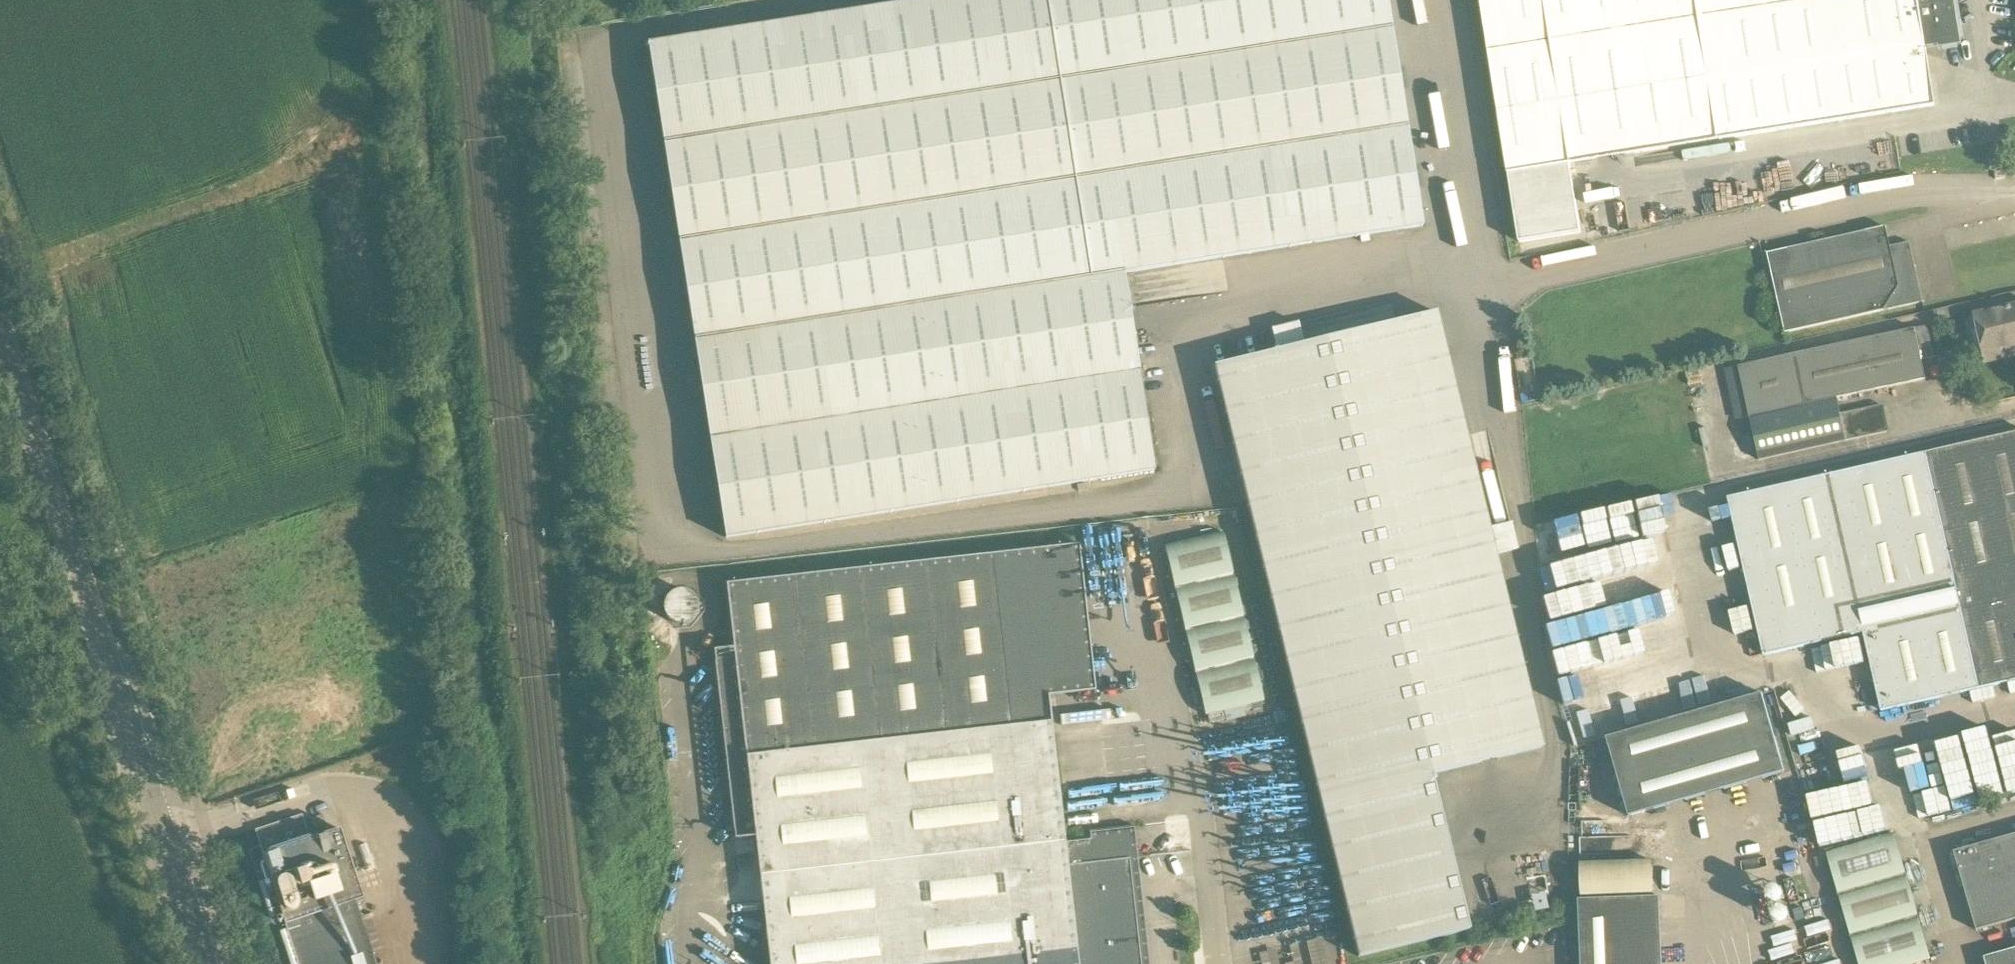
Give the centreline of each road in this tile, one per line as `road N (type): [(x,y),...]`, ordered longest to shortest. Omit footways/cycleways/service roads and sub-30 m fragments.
road 1 (unclassified): [(209,963),(0,338)]

